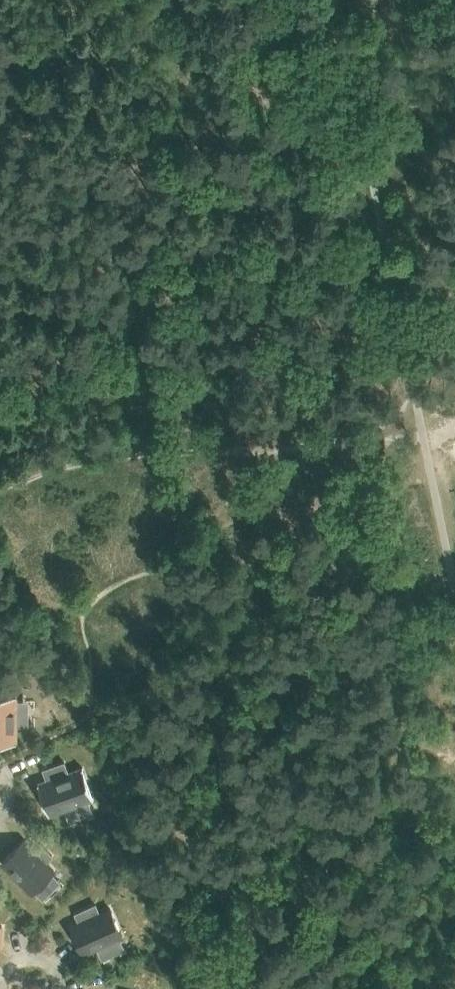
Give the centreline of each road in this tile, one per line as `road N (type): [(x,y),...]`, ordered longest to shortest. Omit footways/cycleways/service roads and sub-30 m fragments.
road 1 (track): [(204,450),(428,453)]
road 2 (track): [(0,491),(99,458),(204,450)]

